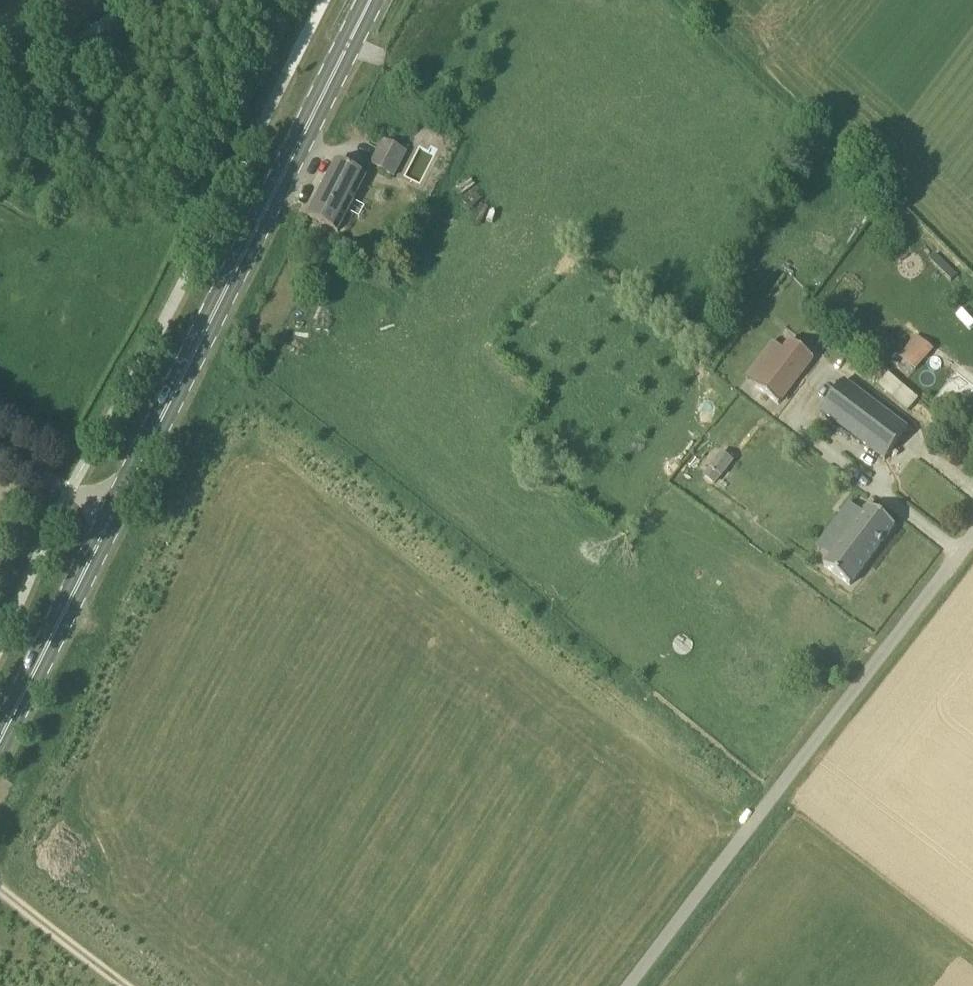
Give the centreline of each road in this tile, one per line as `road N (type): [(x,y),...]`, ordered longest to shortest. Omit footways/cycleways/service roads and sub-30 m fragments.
road 1 (primary): [(0,736),(372,0)]
road 2 (unclassified): [(972,544),(629,985)]
road 3 (track): [(122,985),(0,894)]
road 4 (track): [(113,516),(0,446)]

